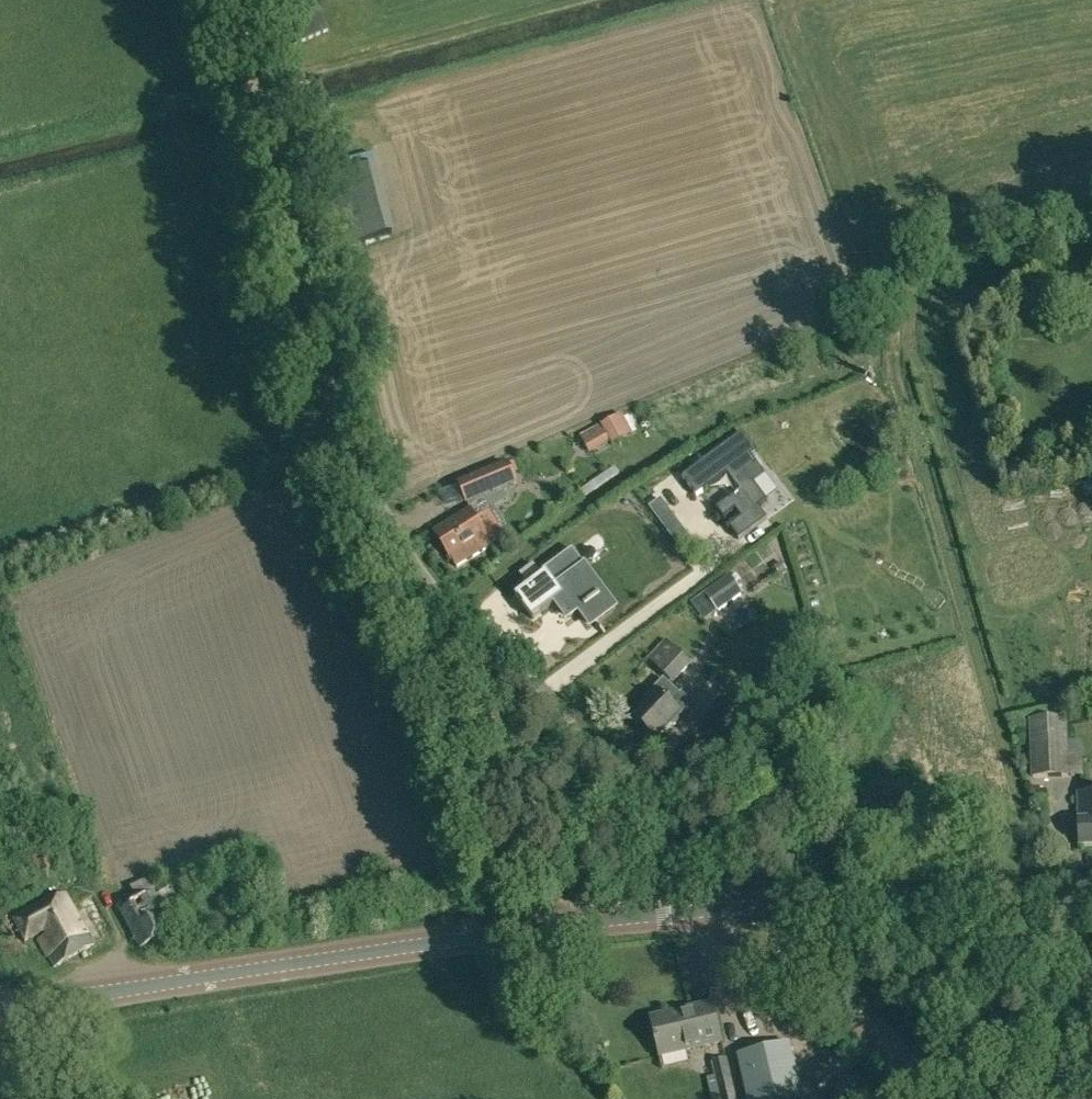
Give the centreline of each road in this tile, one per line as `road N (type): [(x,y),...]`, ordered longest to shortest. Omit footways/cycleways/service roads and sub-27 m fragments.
road 1 (unclassified): [(729,908),(711,867),(679,832),(385,542),(350,455),(232,0)]
road 2 (primary): [(729,908),(513,930),(0,1008)]
road 3 (primary): [(1091,892),(781,905)]
road 4 (unclassified): [(951,1098),(792,940),(781,905)]

